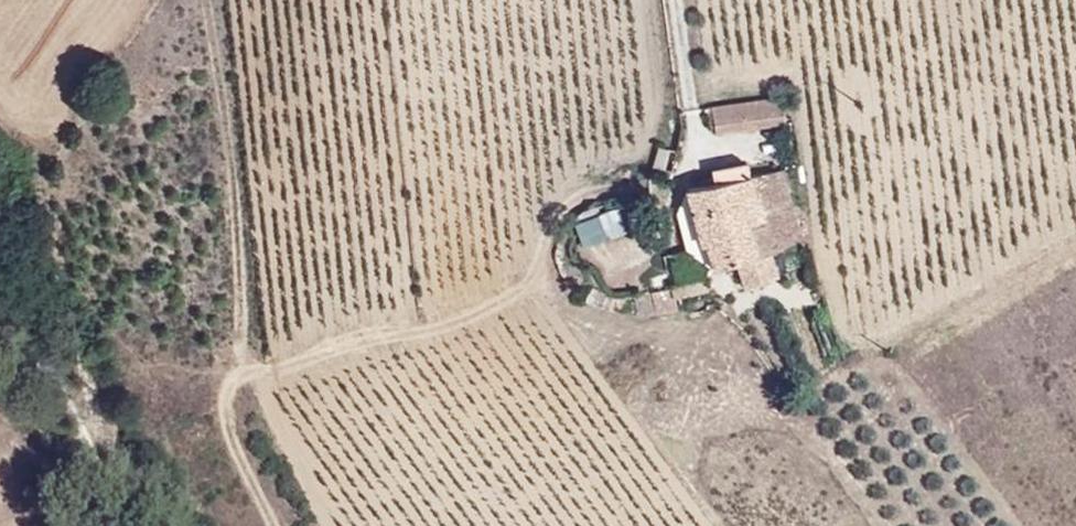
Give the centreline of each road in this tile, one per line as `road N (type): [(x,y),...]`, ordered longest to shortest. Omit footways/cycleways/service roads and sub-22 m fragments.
road 1 (track): [(541,253),(511,297),(432,330),(376,330),(242,378),(225,401),(228,443),(267,525)]

